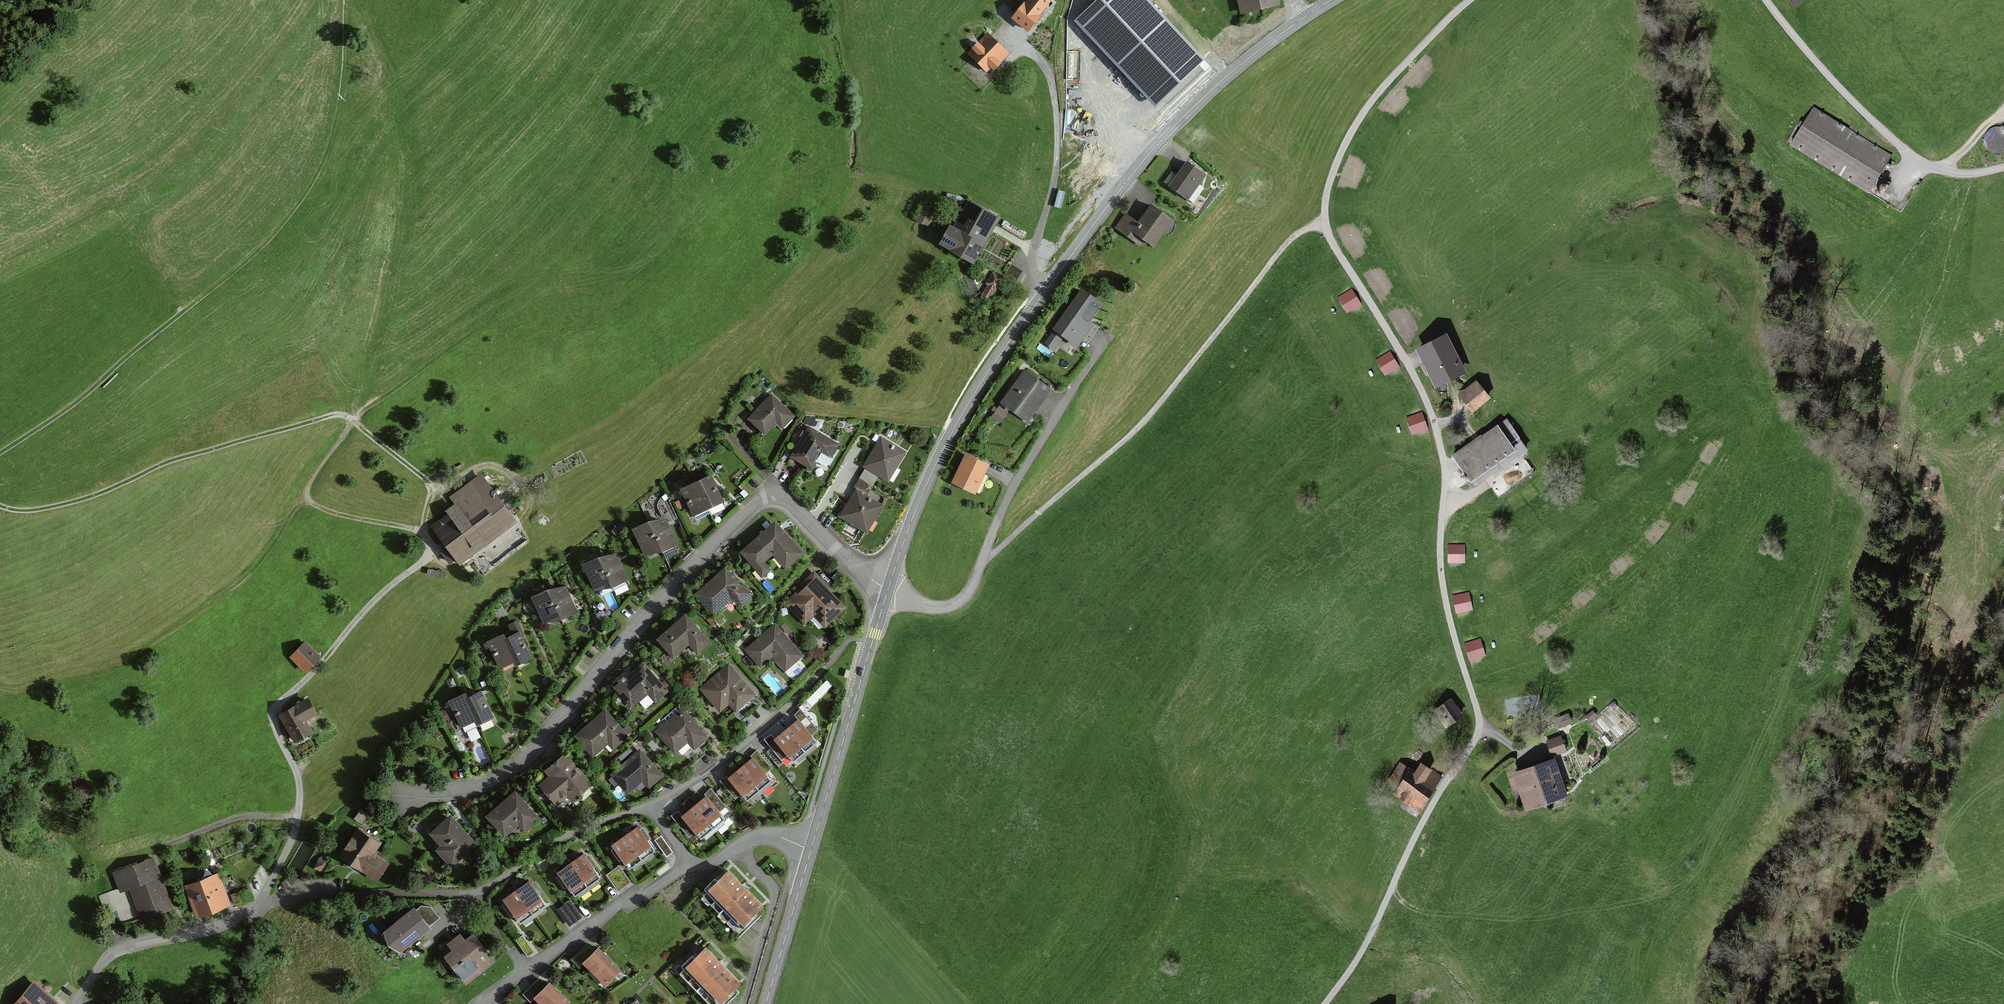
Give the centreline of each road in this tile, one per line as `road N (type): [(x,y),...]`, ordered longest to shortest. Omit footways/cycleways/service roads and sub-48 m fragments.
road 1 (unclassified): [(1472,0),(1369,105),(1328,187),(1331,241),(1413,372),(1433,419),(1446,474),(1441,569),(1480,728),(1419,828),(1357,962),(1324,1003)]
road 2 (track): [(289,698),(357,620),(431,556),(418,531),(328,512),(307,495),(352,420),(340,415),(182,458),(76,503),(15,512),(0,506)]
road 3 (residential): [(888,591),(774,485),(638,622),(509,770),(455,791),(397,787)]
road 4 (track): [(0,455),(257,258),(307,196),(341,117),(346,0)]
road 5 (track): [(1326,229),(1307,230),(1286,245),(1143,426),(984,558)]
road 6 (secondary): [(1043,294),(1136,169),(1200,100),(1336,0)]
road 7 (residential): [(1110,340),(1018,478),(973,588),(940,608),(888,591)]
road 8 (secondary): [(888,591),(952,431),(1043,294)]
road 9 (residential): [(2003,170),(1940,172),(1907,153),(1765,0)]
road 10 (residential): [(690,862),(652,810),(723,764),(820,676)]
road 11 (residential): [(1016,40),(1046,64),(1055,92),(1060,144),(1034,255),(1043,294)]
road 12 (secondary): [(811,851),(888,591)]
road 13 (residential): [(690,862),(595,918),(480,1003)]
road 14 (residential): [(75,1003),(117,954),(213,928),(253,904)]
road 15 (secondary): [(766,1003),(811,851)]
road 16 (residential): [(811,851),(763,836),(706,864),(690,862)]

